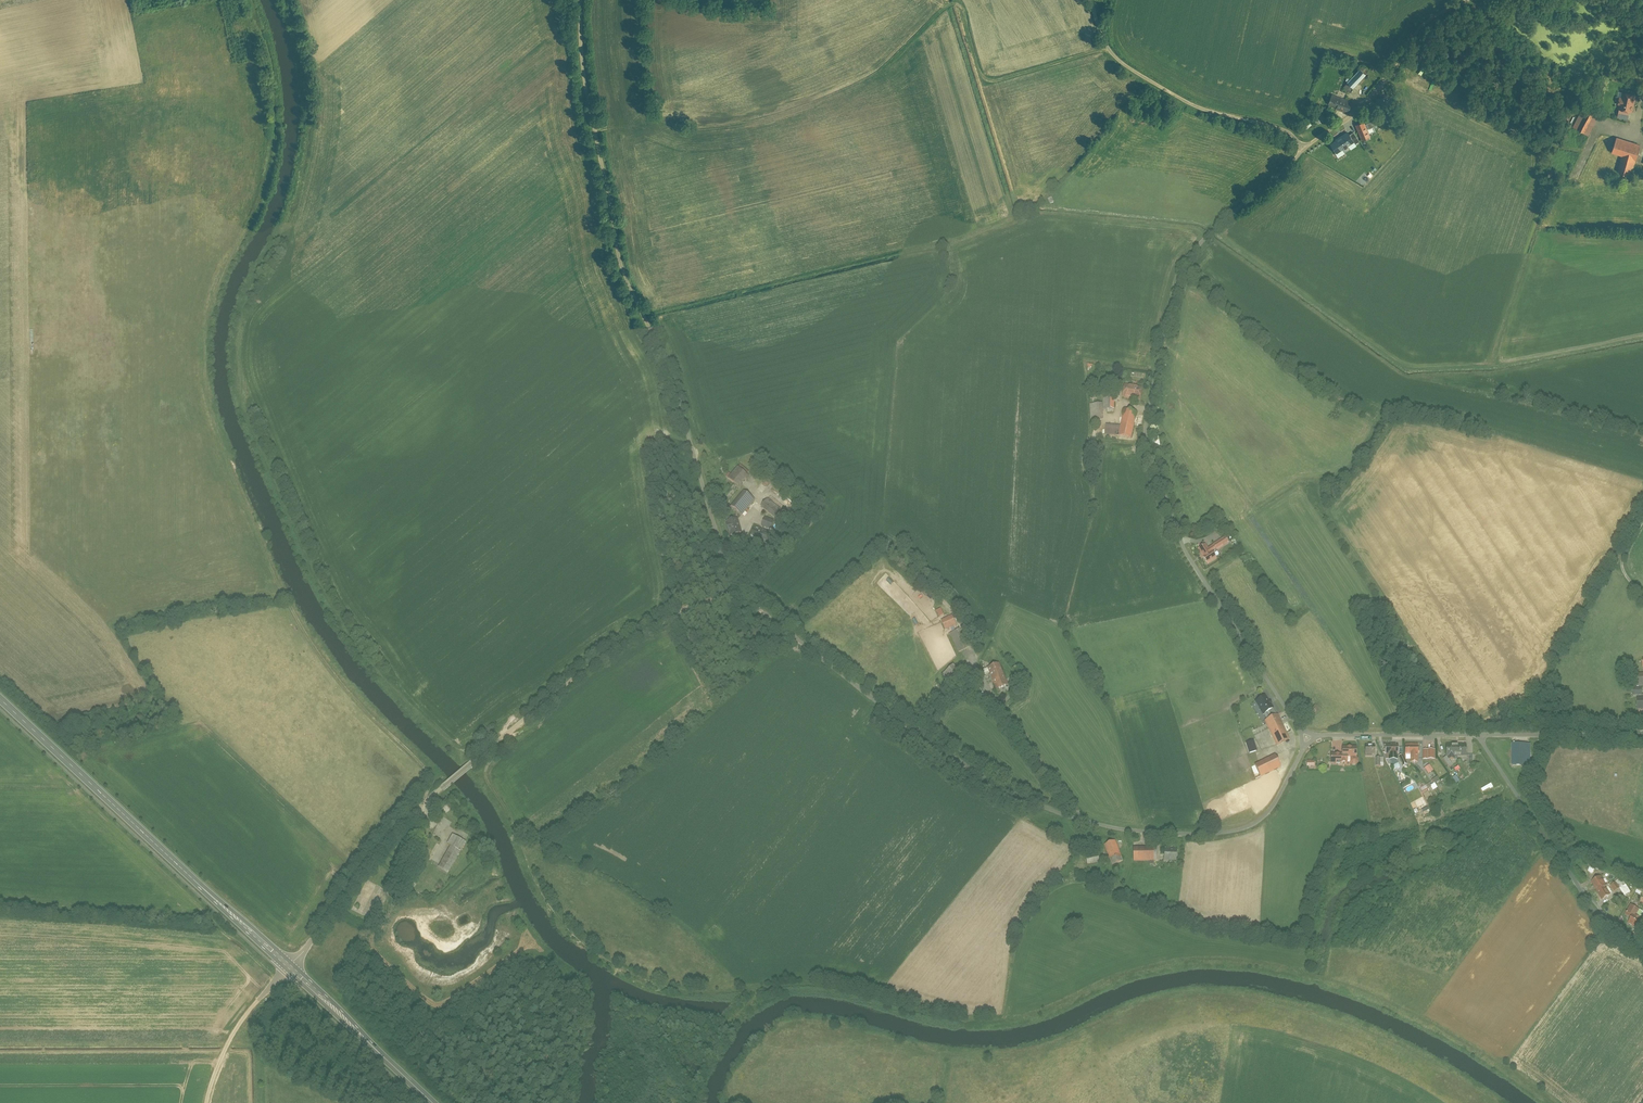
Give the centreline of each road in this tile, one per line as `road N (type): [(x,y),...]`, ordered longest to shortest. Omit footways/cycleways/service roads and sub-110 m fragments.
road 1 (residential): [(1324,736),(1306,746),(1271,807),(1246,828),(1196,834),(1107,826),(1009,791),(958,759),(738,587)]
road 2 (residential): [(738,587),(667,361),(622,265),(581,53),(581,0)]
road 3 (residential): [(738,587),(593,663),(410,816),(364,862),(289,969)]
road 4 (primary): [(0,700),(289,969)]
road 5 (track): [(898,552),(953,608),(1000,709),(1079,819)]
road 6 (residential): [(1316,490),(1479,735)]
road 7 (residential): [(1642,949),(1603,922),(1479,735)]
road 8 (primary): [(289,969),(433,1102)]
road 9 (residential): [(1642,735),(1479,735)]
road 10 (track): [(206,1102),(242,1018),(289,969)]
road 11 (residential): [(1479,735),(1324,736)]

